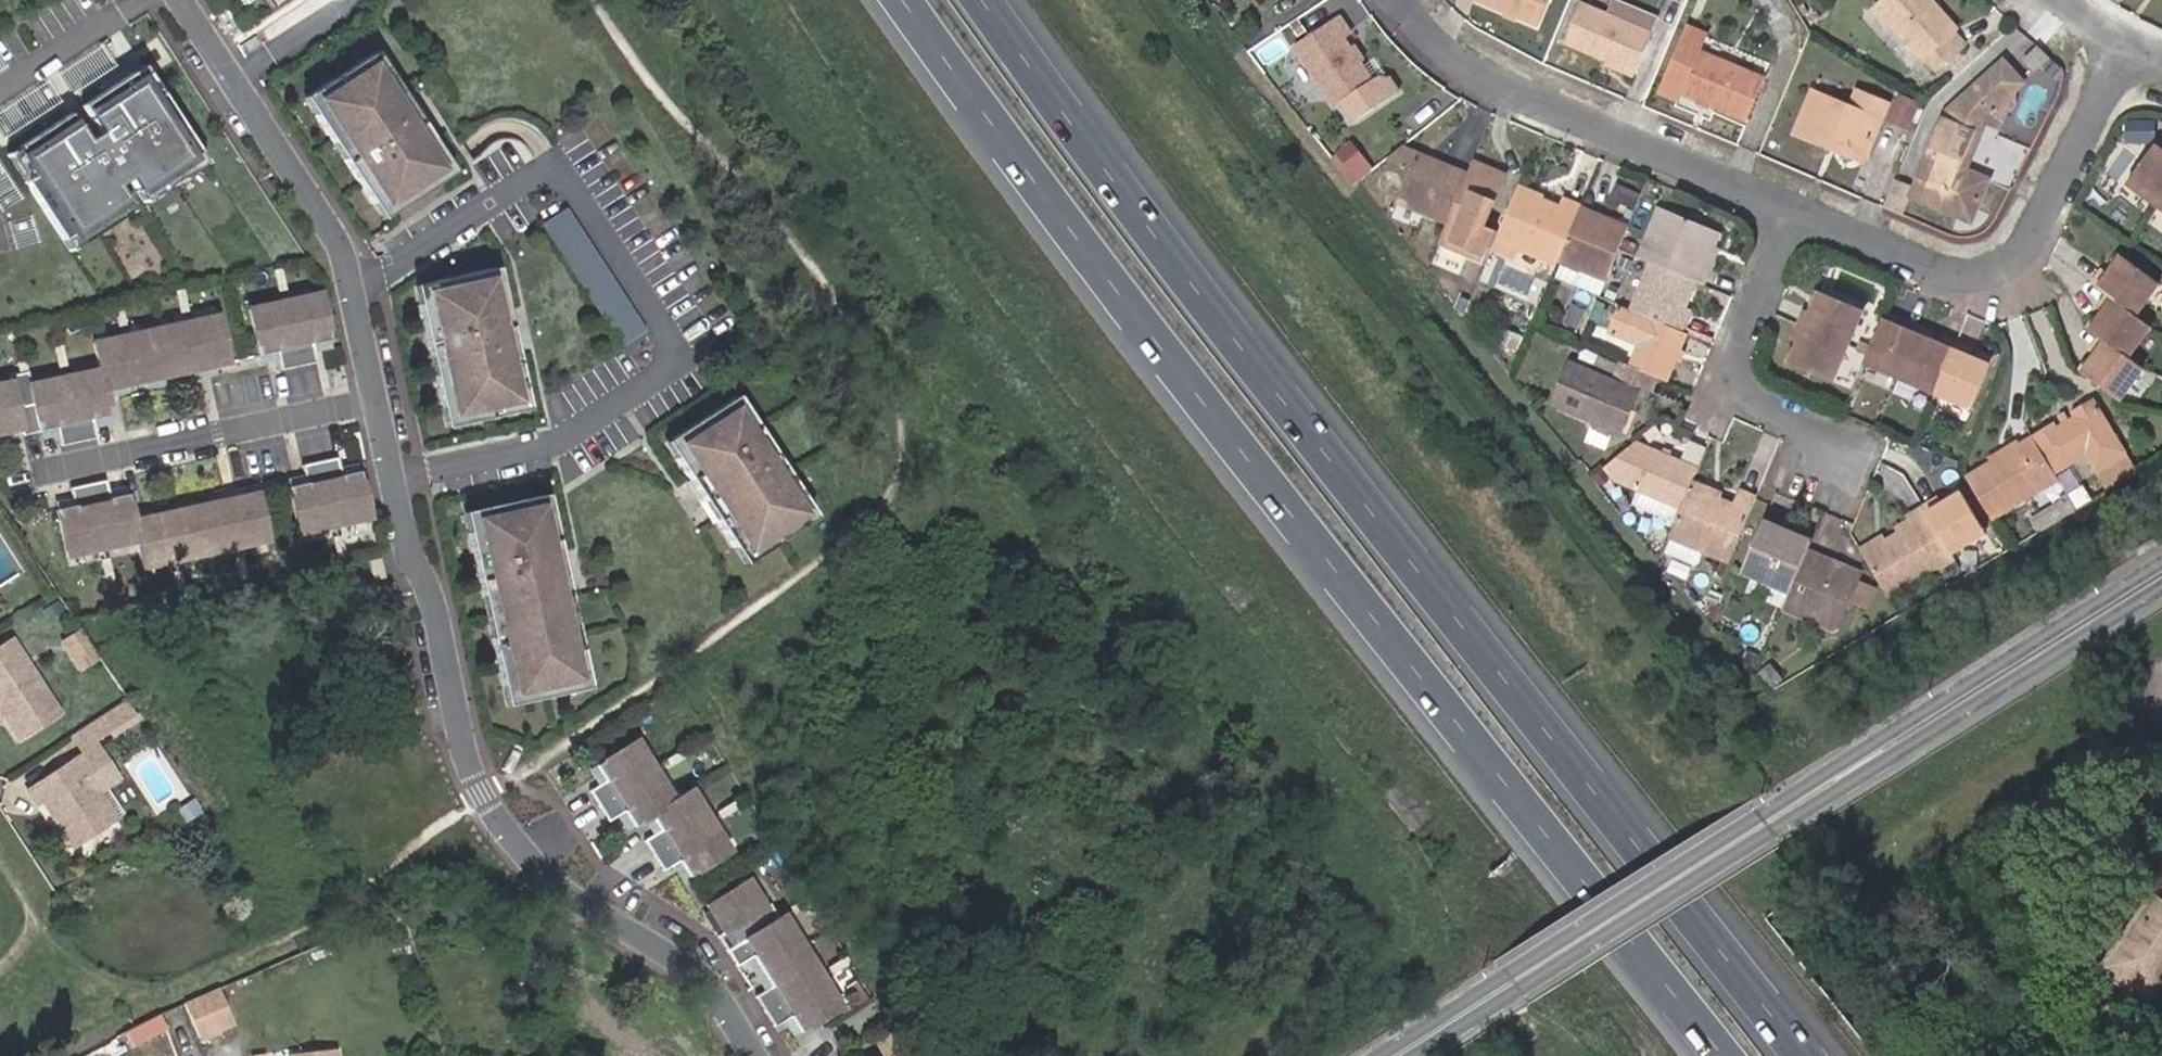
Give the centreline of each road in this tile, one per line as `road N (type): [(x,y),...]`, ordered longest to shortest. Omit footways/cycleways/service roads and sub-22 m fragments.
road 1 (motorway): [(908,0),(1266,485),(1732,1055)]
road 2 (motorway): [(1813,1055),(1326,446),(989,0)]
road 3 (secondary): [(1395,1055),(2161,574)]
road 4 (residential): [(394,476),(540,452),(671,369),(671,342),(553,165),(389,270),(350,278)]
road 5 (residential): [(758,1055),(716,986),(530,856),(465,752),(435,602),(409,550),(394,476)]
road 6 (residential): [(1798,201),(1928,255),(1974,257),(2041,200),(2127,34)]
road 7 (residential): [(1401,0),(1417,25),(1471,64),(1798,201)]
road 8 (residential): [(350,278),(345,256),(180,0)]
road 9 (residential): [(1798,201),(1744,356),(1750,384),(1857,453)]
road 10 (residential): [(394,476),(350,278)]

